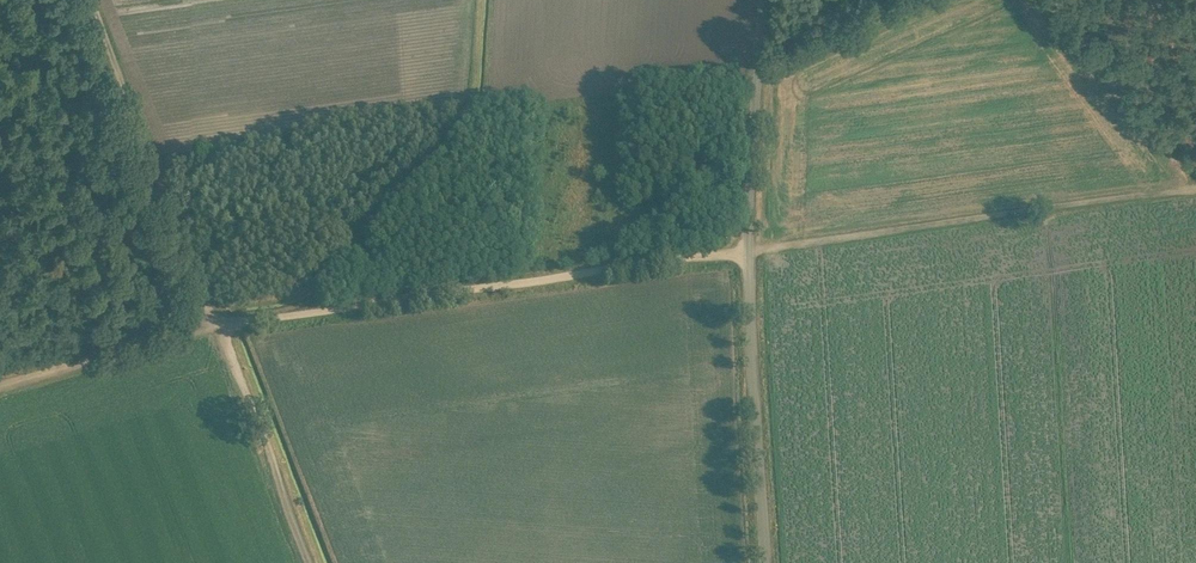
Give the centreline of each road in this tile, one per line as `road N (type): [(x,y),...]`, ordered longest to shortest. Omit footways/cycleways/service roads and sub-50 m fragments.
road 1 (track): [(218,325),(1195,186)]
road 2 (unclassified): [(771,562),(749,255),(770,0)]
road 3 (track): [(96,0),(218,325)]
road 4 (track): [(313,562),(218,325)]
road 5 (track): [(218,325),(0,387)]

